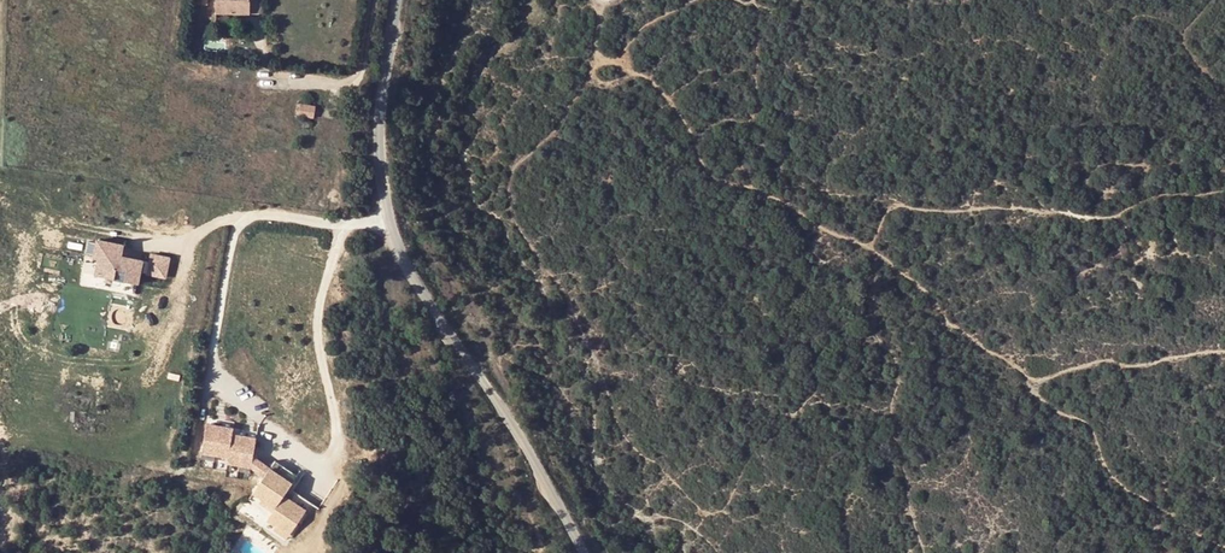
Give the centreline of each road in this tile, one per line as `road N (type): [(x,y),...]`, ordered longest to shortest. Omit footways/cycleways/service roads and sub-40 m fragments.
road 1 (unclassified): [(398,0),(382,134),(388,210),(417,280),(524,443),(584,552)]

